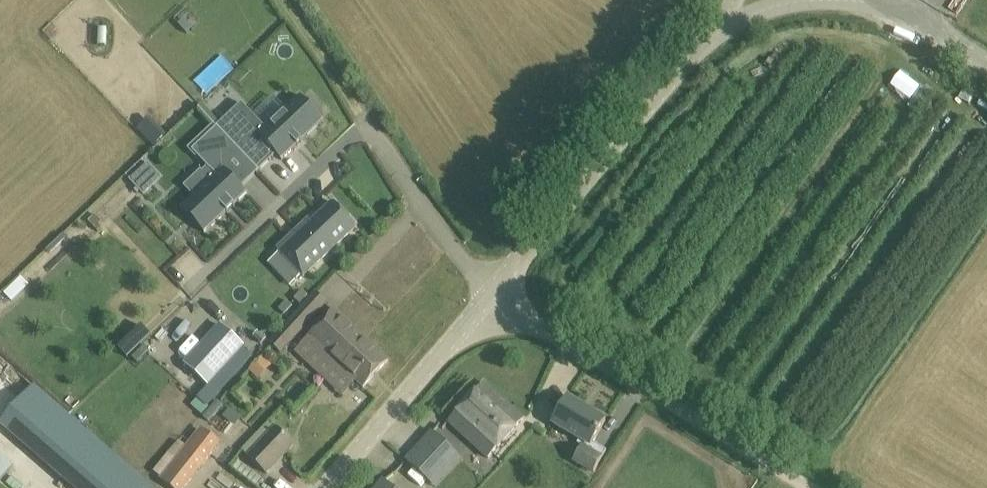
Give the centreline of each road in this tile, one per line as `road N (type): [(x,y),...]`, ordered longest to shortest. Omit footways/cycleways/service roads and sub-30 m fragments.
road 1 (unclassified): [(824,487),(492,295)]
road 2 (tertiary): [(721,26),(492,295)]
road 3 (tertiary): [(492,295),(329,487)]

